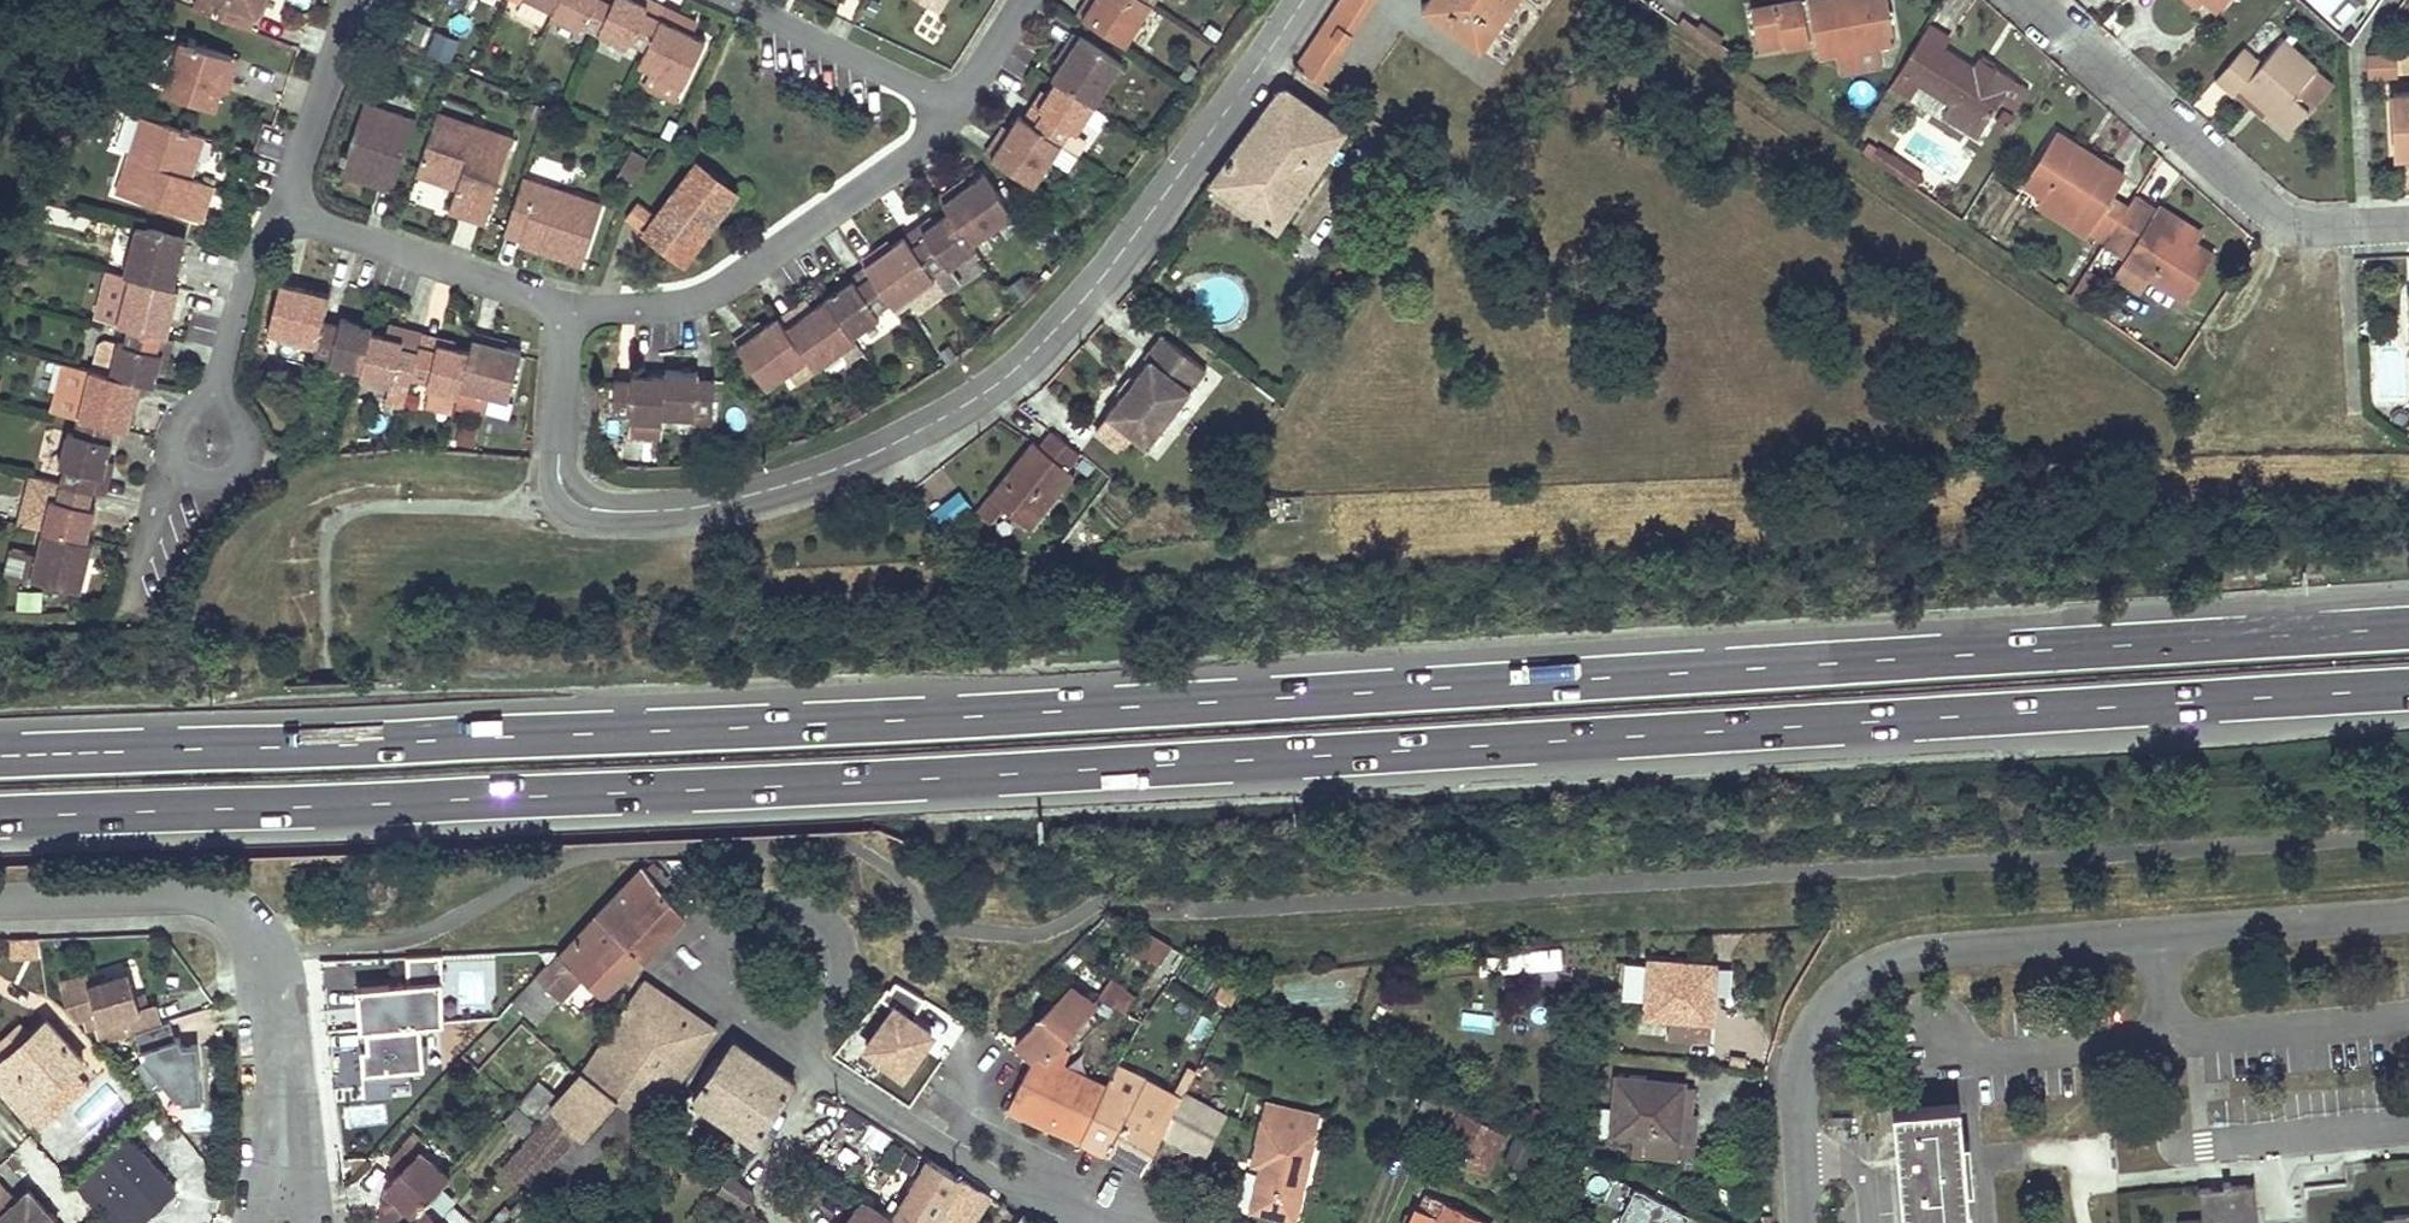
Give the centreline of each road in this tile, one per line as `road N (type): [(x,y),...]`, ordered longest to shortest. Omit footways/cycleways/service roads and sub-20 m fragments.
road 1 (trunk): [(2408,631),(845,723),(0,757)]
road 2 (trunk): [(0,816),(1076,770),(2408,691)]
road 3 (residential): [(1305,0),(1102,279),(1029,358),(972,401),(838,469),(712,506),(639,512),(581,506),(559,474),(568,307)]
road 4 (residential): [(2408,916),(1923,952),(1883,962),(1829,1004),(1802,1067),(1805,1222)]
road 5 (residential): [(2032,0),(2280,219),(2313,228),(2408,225)]
road 6 (residential): [(568,307),(659,309),(720,292),(919,150),(955,108)]
road 7 (residential): [(0,901),(191,895),(232,905),(261,940),(280,1079)]
road 8 (residential): [(797,1055),(717,993),(713,953),(733,917),(787,903),(833,925),(843,972),(817,1028)]
road 9 (residential): [(285,209),(568,307)]
road 10 (residential): [(730,0),(955,108)]
road 11 (residential): [(355,0),(285,209)]
road 12 (residential): [(285,209),(247,276),(218,407)]
road 13 (residential): [(949,1148),(797,1055)]
road 14 (residential): [(186,475),(159,519),(131,610)]
road 15 (residential): [(306,1222),(299,1145),(280,1079)]
road 16 (residential): [(280,1079),(251,1222)]
road 17 (residential): [(1066,1222),(949,1148)]
road 18 (residential): [(186,475),(227,480),(247,458),(245,428),(218,407)]
road 19 (residential): [(955,108),(1025,0)]

